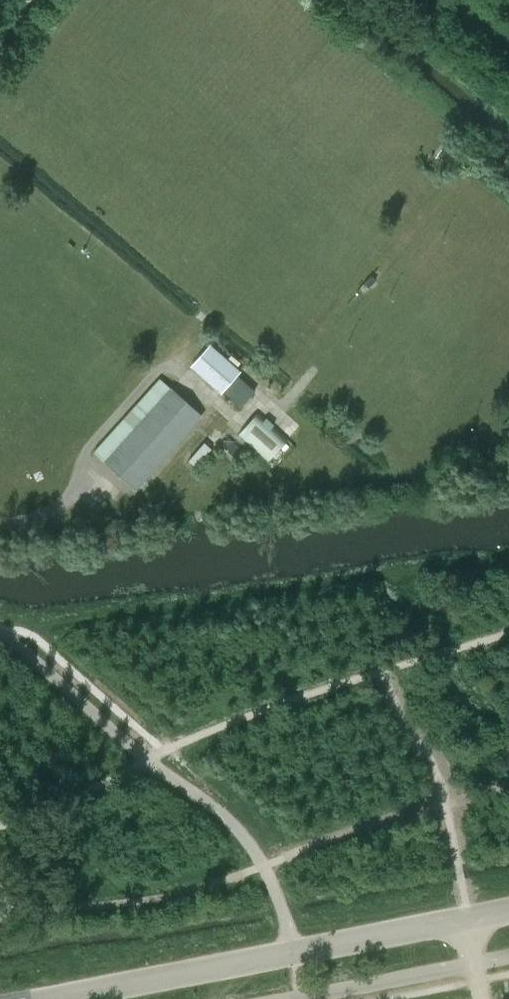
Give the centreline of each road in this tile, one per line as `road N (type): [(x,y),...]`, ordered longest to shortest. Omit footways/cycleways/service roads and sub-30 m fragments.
road 1 (unclassified): [(140,998),(173,975),(508,908)]

